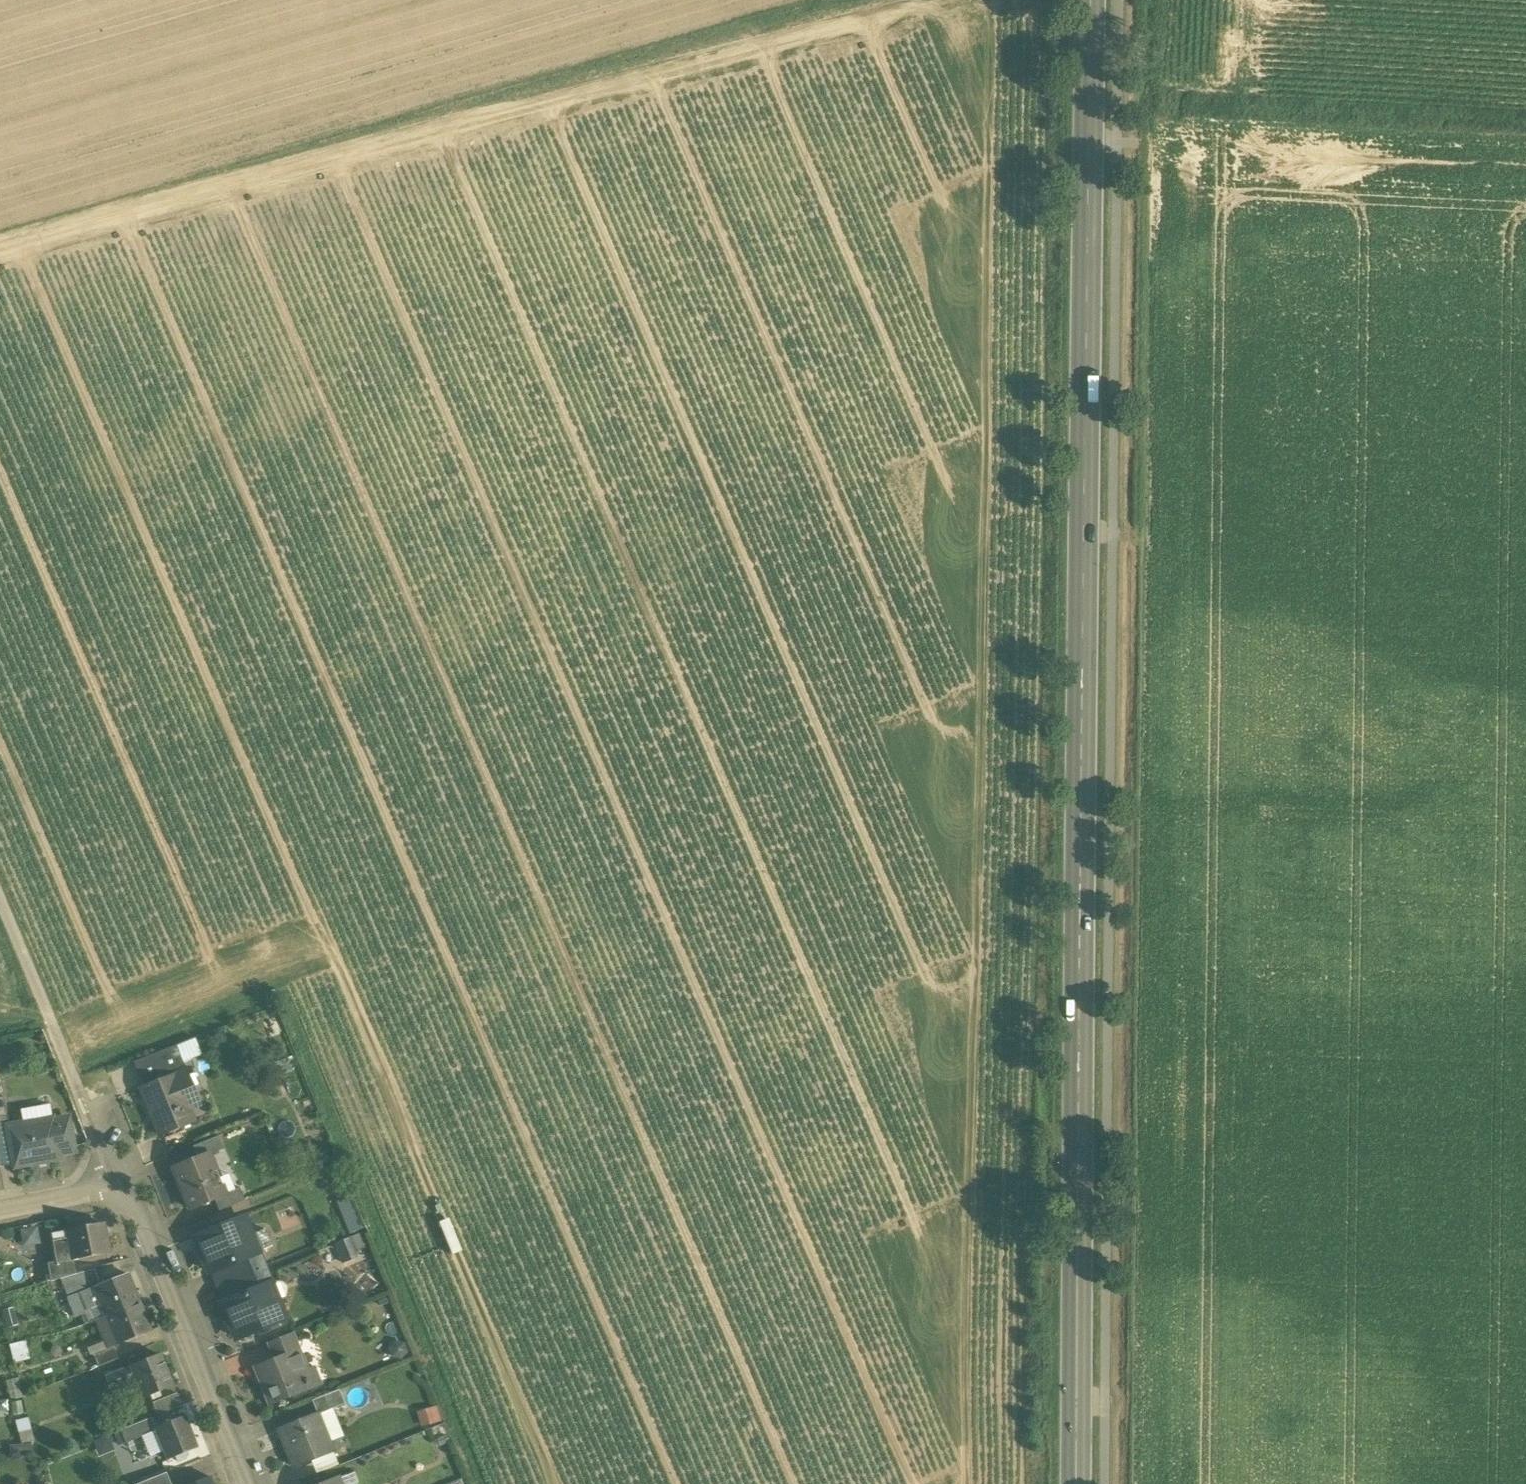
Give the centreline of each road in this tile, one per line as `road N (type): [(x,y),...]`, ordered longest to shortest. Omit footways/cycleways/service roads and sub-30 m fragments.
road 1 (primary): [(1076,1483),(1093,0)]
road 2 (residential): [(246,1483),(138,1216),(111,1187)]
road 3 (residential): [(56,1033),(111,1187)]
road 4 (unclassified): [(0,902),(56,1033)]

